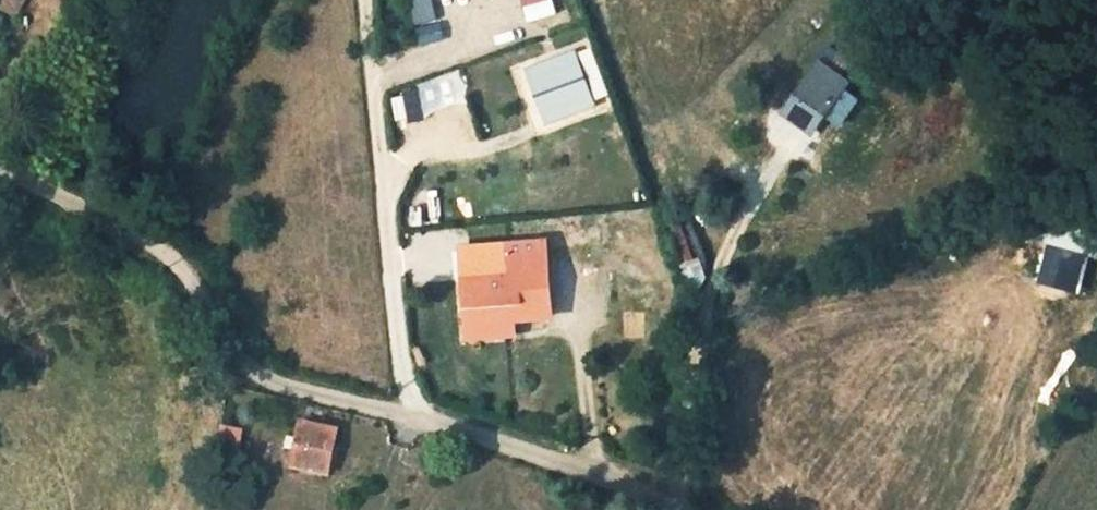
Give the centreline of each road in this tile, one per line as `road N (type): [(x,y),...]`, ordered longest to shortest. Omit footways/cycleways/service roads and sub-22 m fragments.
road 1 (unclassified): [(0,164),(103,215),(180,268),(267,373),(552,462),(670,509)]

